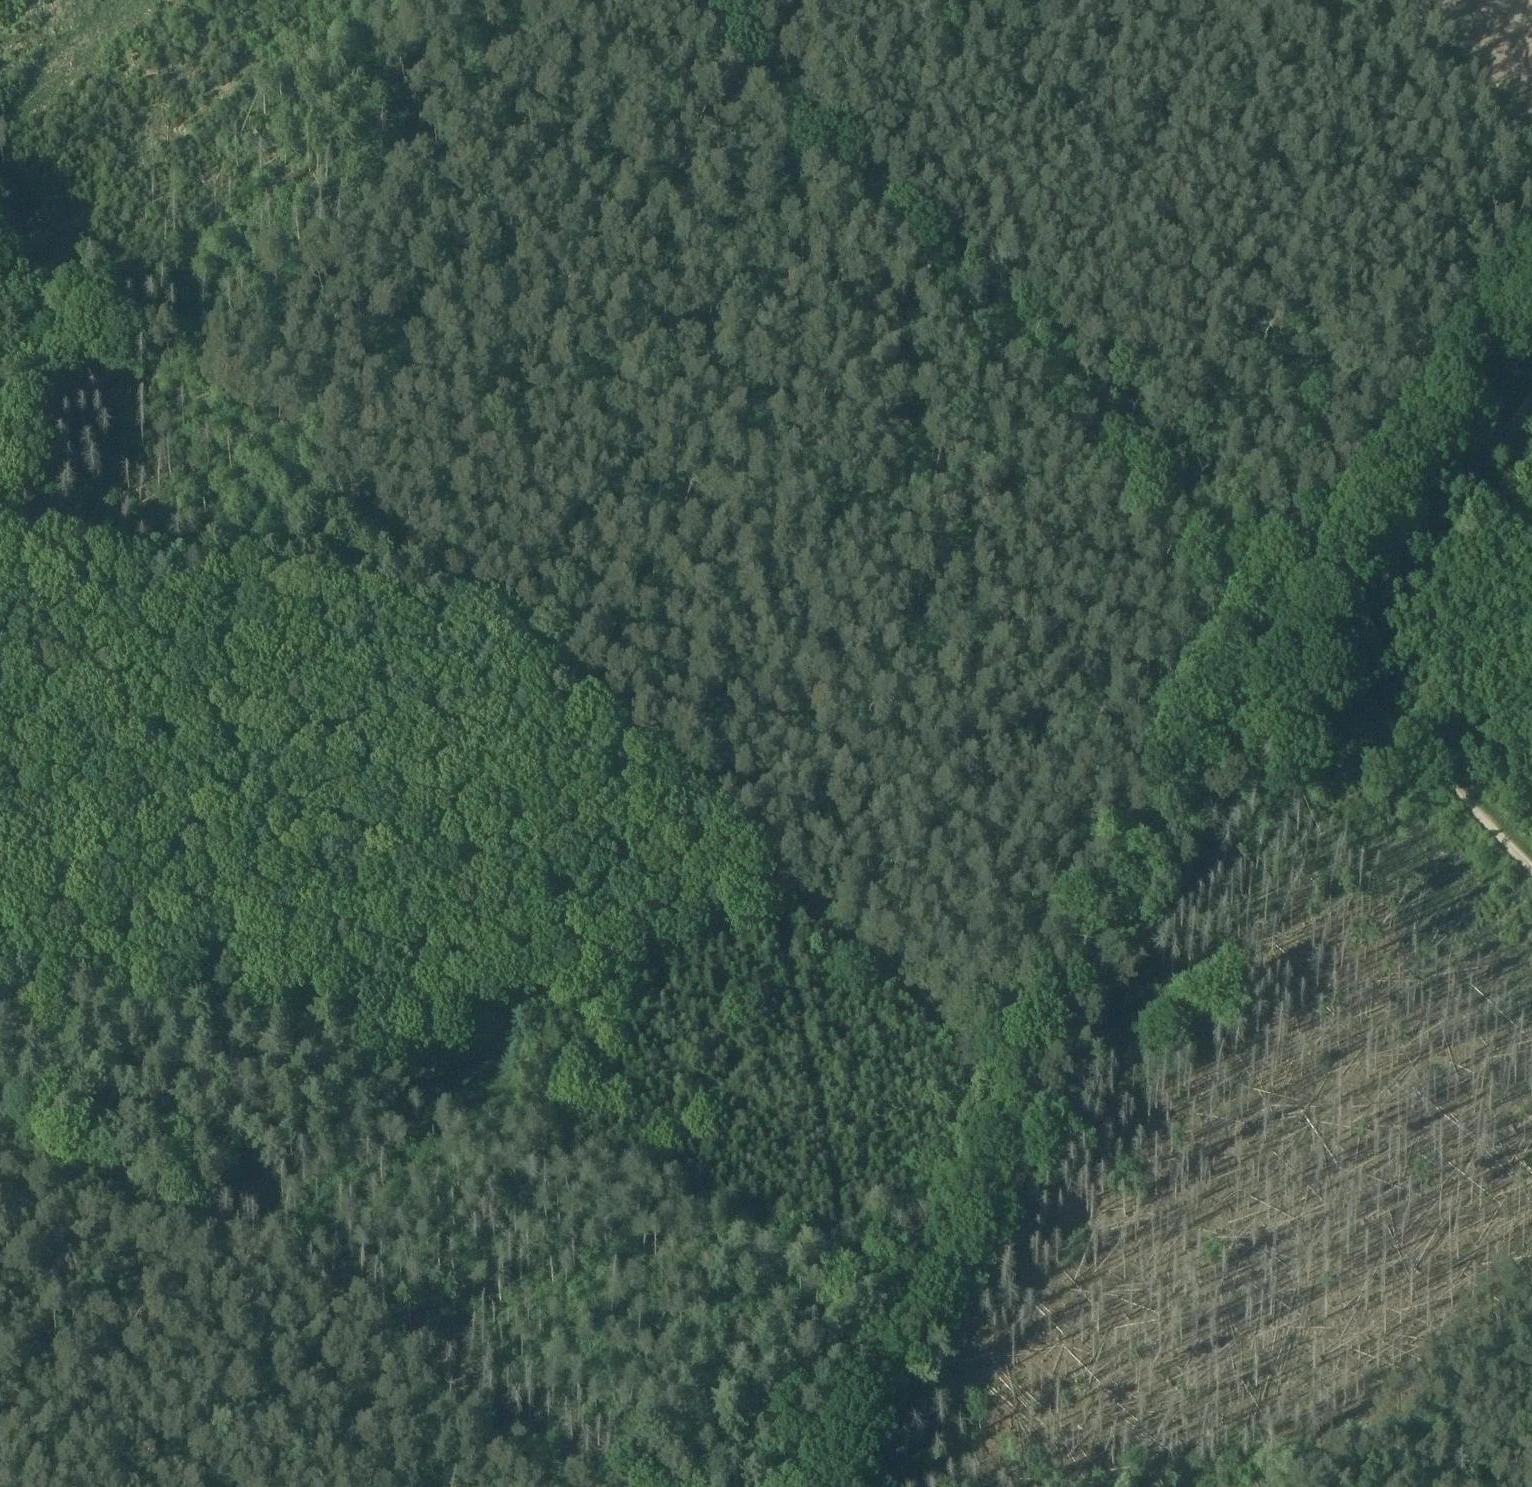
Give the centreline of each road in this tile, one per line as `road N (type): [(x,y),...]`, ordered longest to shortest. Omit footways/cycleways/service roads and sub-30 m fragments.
road 1 (track): [(661,0),(1327,669)]
road 2 (track): [(1531,378),(1327,669)]
road 3 (track): [(1327,669),(1531,875)]
road 4 (track): [(0,537),(119,339)]

